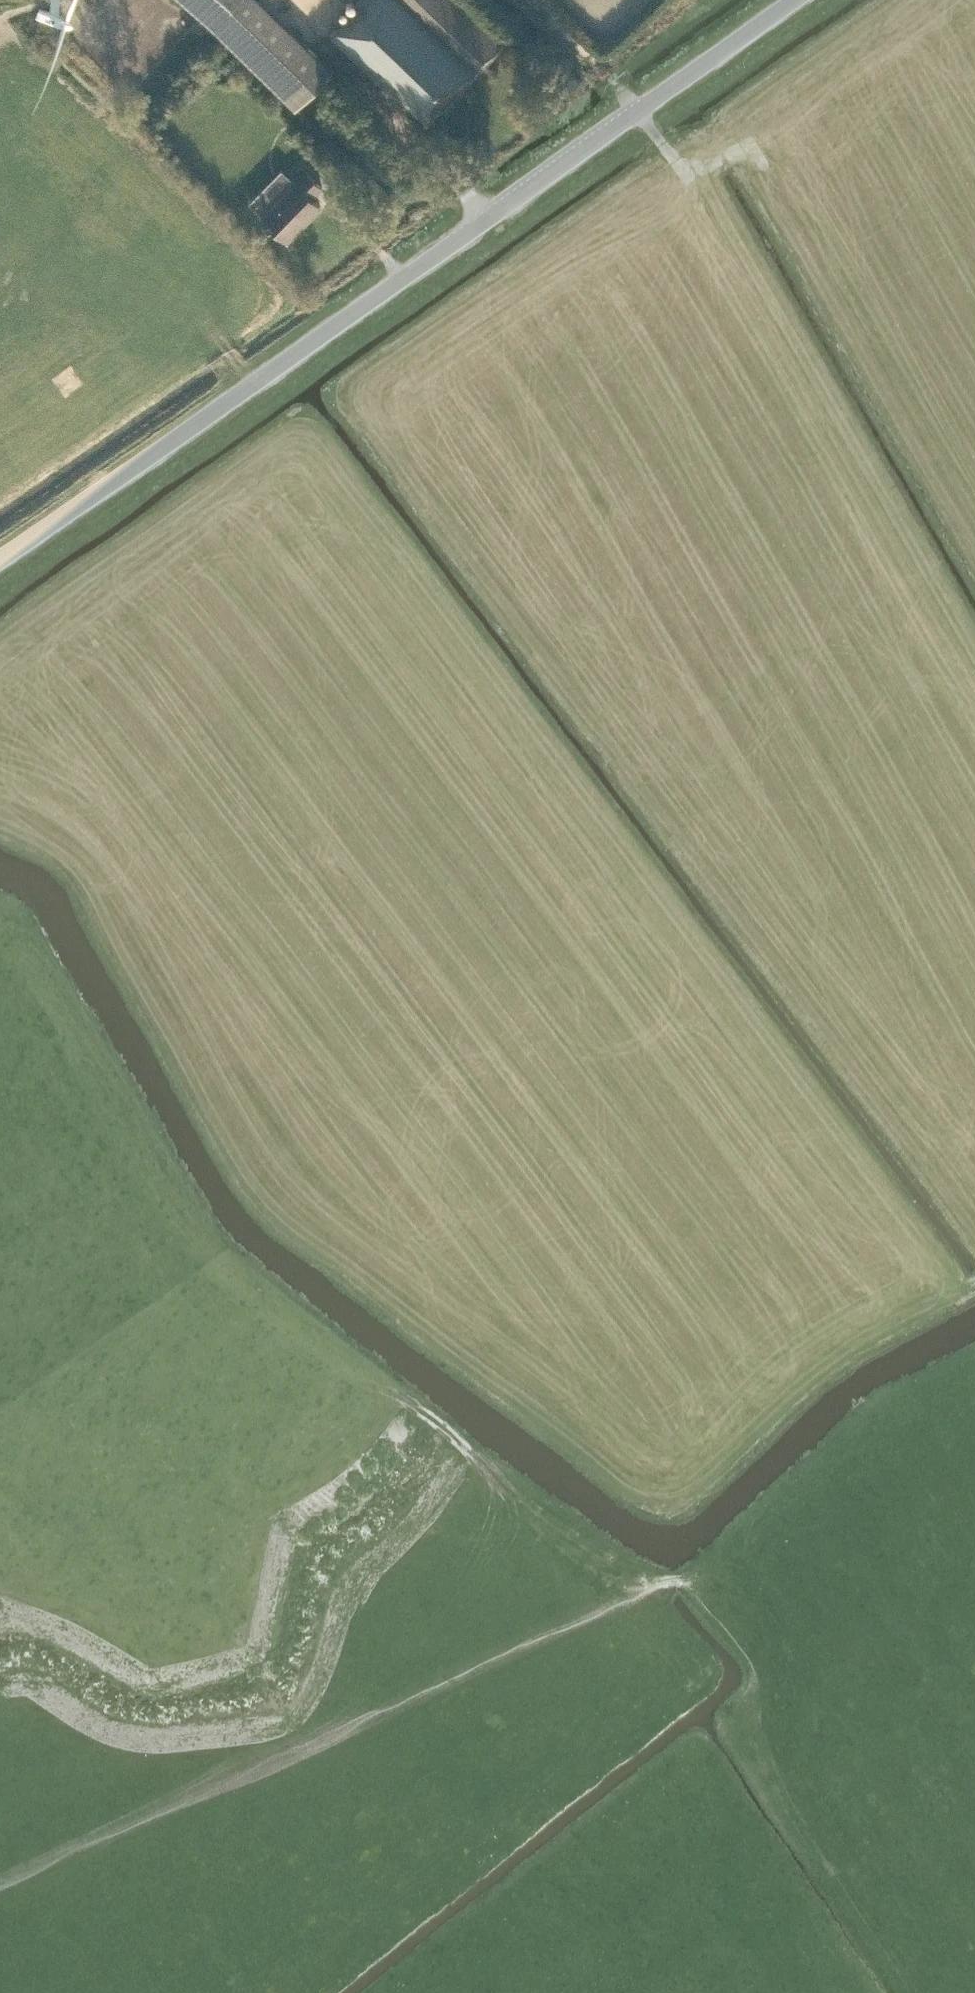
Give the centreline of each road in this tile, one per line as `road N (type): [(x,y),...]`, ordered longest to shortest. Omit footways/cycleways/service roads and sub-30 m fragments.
road 1 (tertiary): [(0,558),(793,0)]

